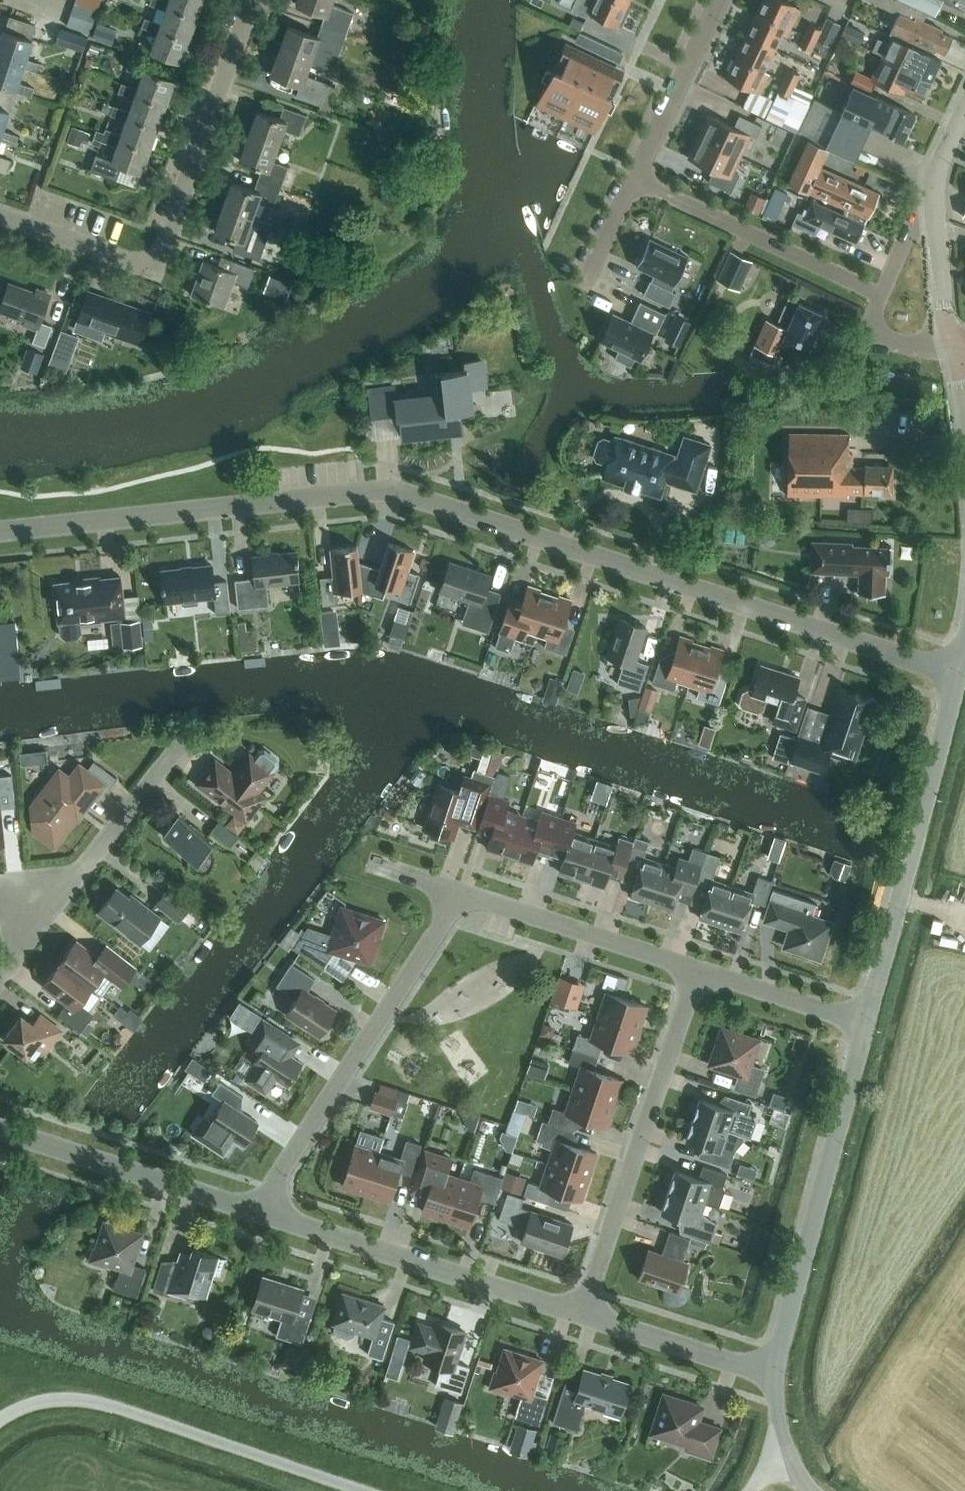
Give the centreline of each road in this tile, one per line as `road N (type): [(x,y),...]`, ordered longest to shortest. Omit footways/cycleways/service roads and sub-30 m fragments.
road 1 (residential): [(961,672),(397,489),(0,531)]
road 2 (residential): [(0,211),(155,257),(249,0)]
road 3 (unclassified): [(0,1421),(52,1400),(95,1401),(363,1490)]
road 4 (residential): [(267,1213),(286,1166),(445,918),(454,890)]
road 5 (unclassified): [(865,1025),(961,672)]
road 6 (residential): [(583,1314),(697,969)]
road 7 (unclassified): [(775,1374),(865,1025)]
road 8 (residential): [(583,1314),(267,1213)]
road 9 (residential): [(584,285),(725,0)]
road 10 (residential): [(267,1213),(0,1128)]
road 11 (residential): [(697,969),(454,890)]
road 12 (residential): [(958,348),(897,349),(878,326),(939,183)]
road 13 (residential): [(52,908),(181,745)]
road 14 (residential): [(775,1374),(583,1314)]
road 15 (residential): [(865,1025),(697,969)]
road 16 (unclassified): [(958,348),(947,315),(939,183)]

